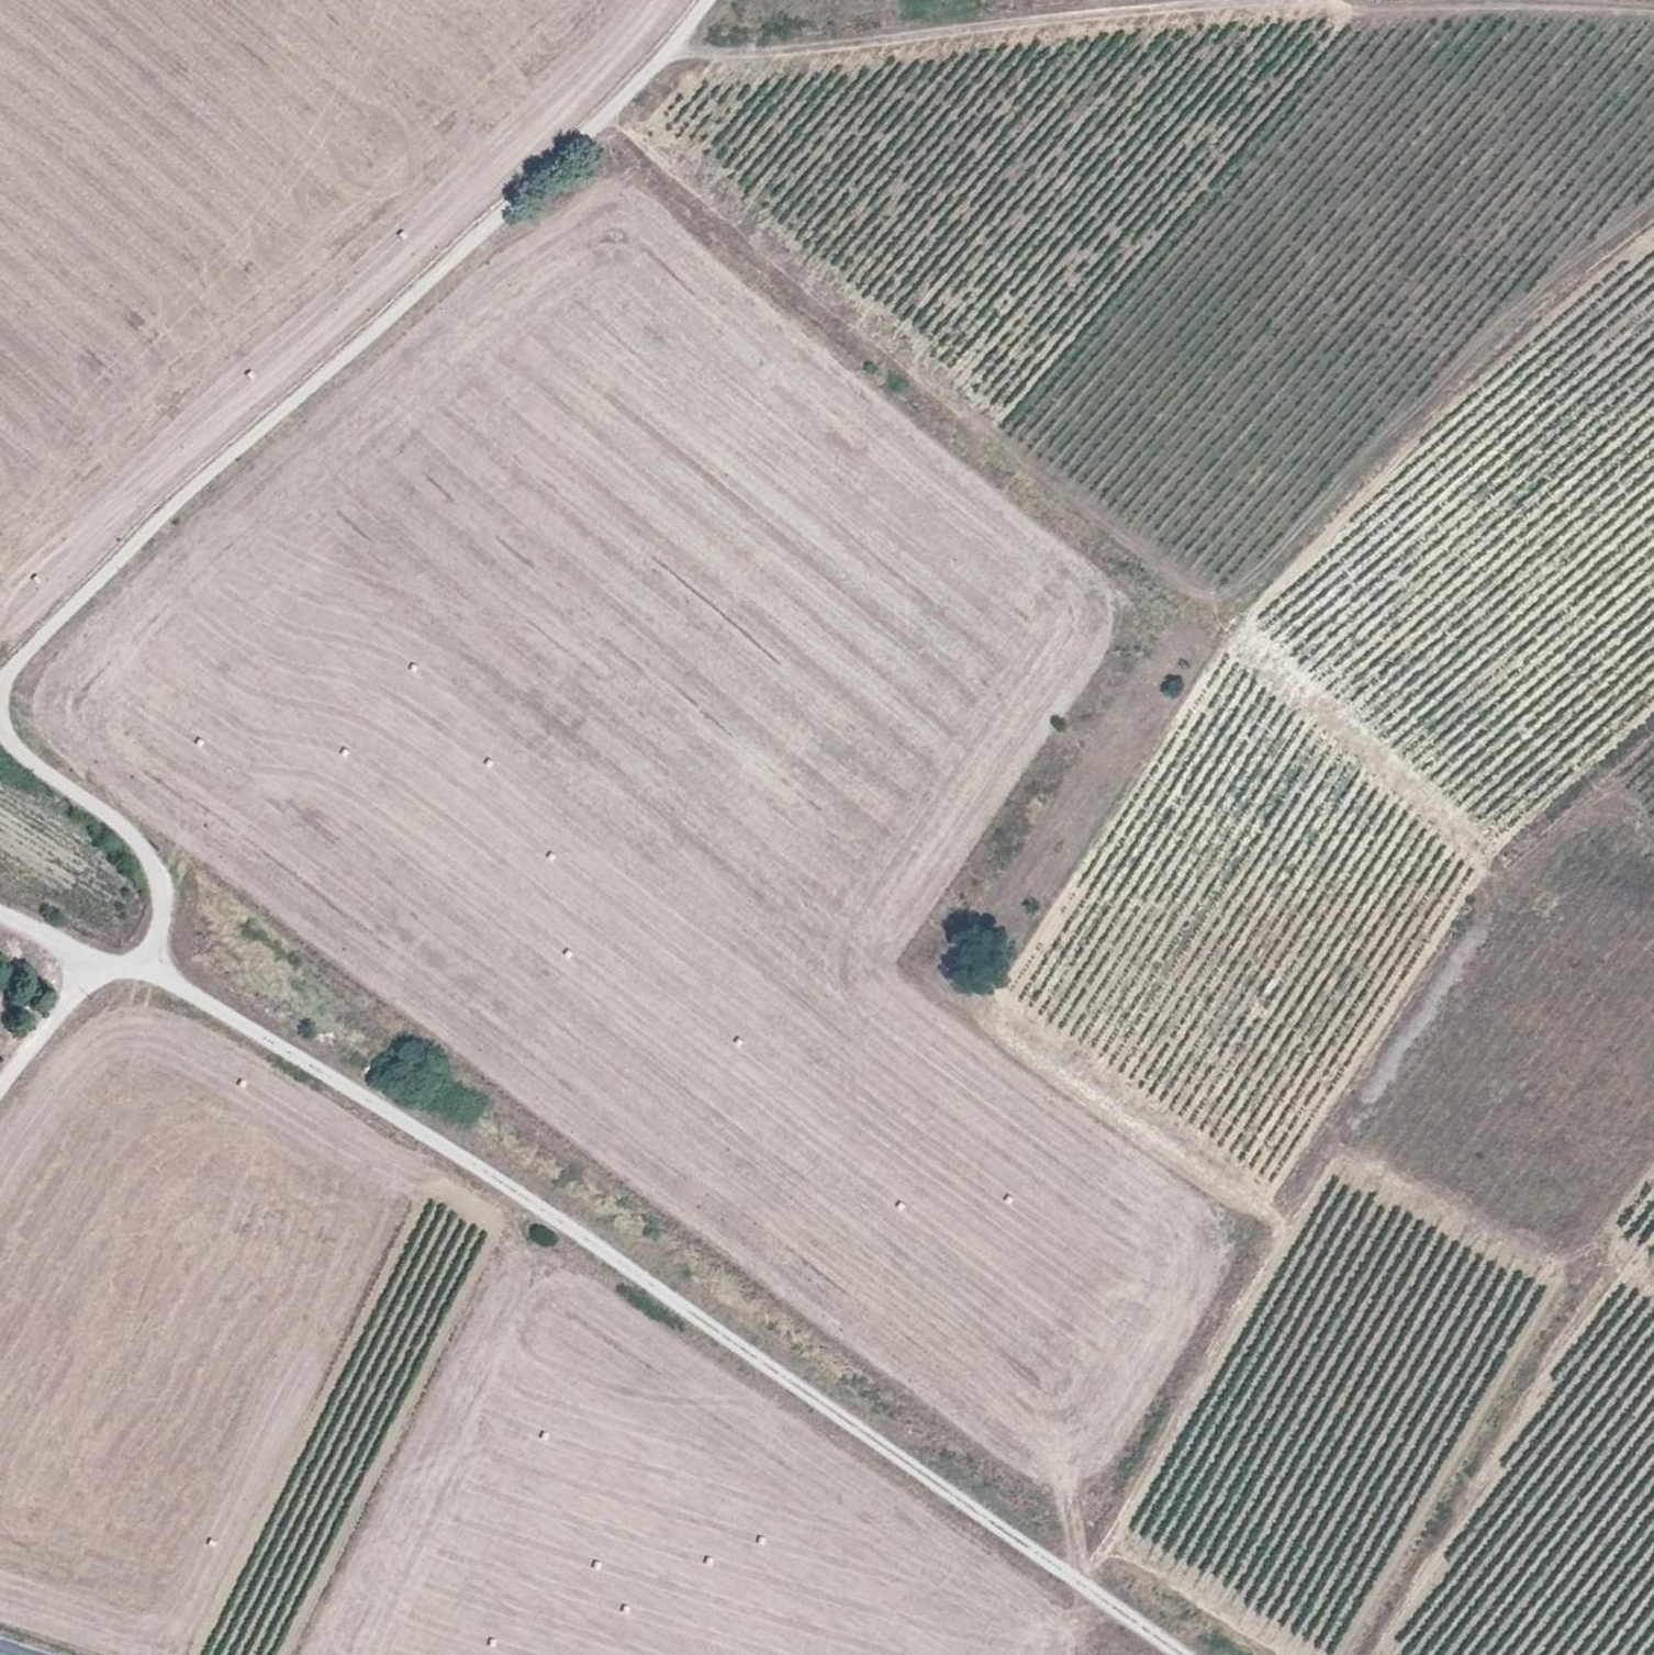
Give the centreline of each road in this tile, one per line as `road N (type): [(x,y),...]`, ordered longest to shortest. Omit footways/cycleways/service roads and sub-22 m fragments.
road 1 (track): [(101,959),(157,982),(449,1149),(1179,1654)]
road 2 (track): [(0,697),(9,669),(682,45),(715,0)]
road 3 (track): [(126,969),(151,942),(164,894),(136,845),(7,745),(0,720)]
road 4 (track): [(0,1095),(101,959)]

